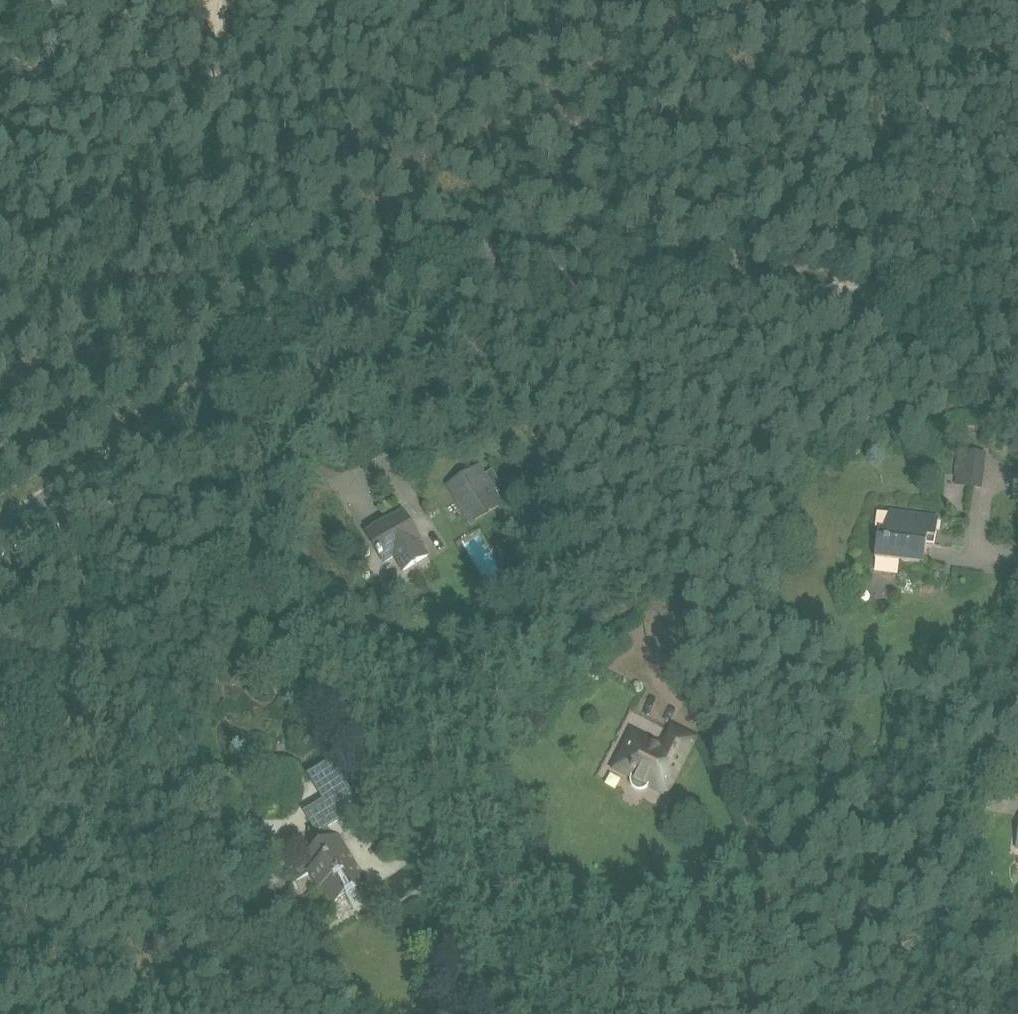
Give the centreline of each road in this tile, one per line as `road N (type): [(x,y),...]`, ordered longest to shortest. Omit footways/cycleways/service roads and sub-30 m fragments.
road 1 (unclassified): [(0,526),(354,311),(463,257),(546,257),(1017,323)]

